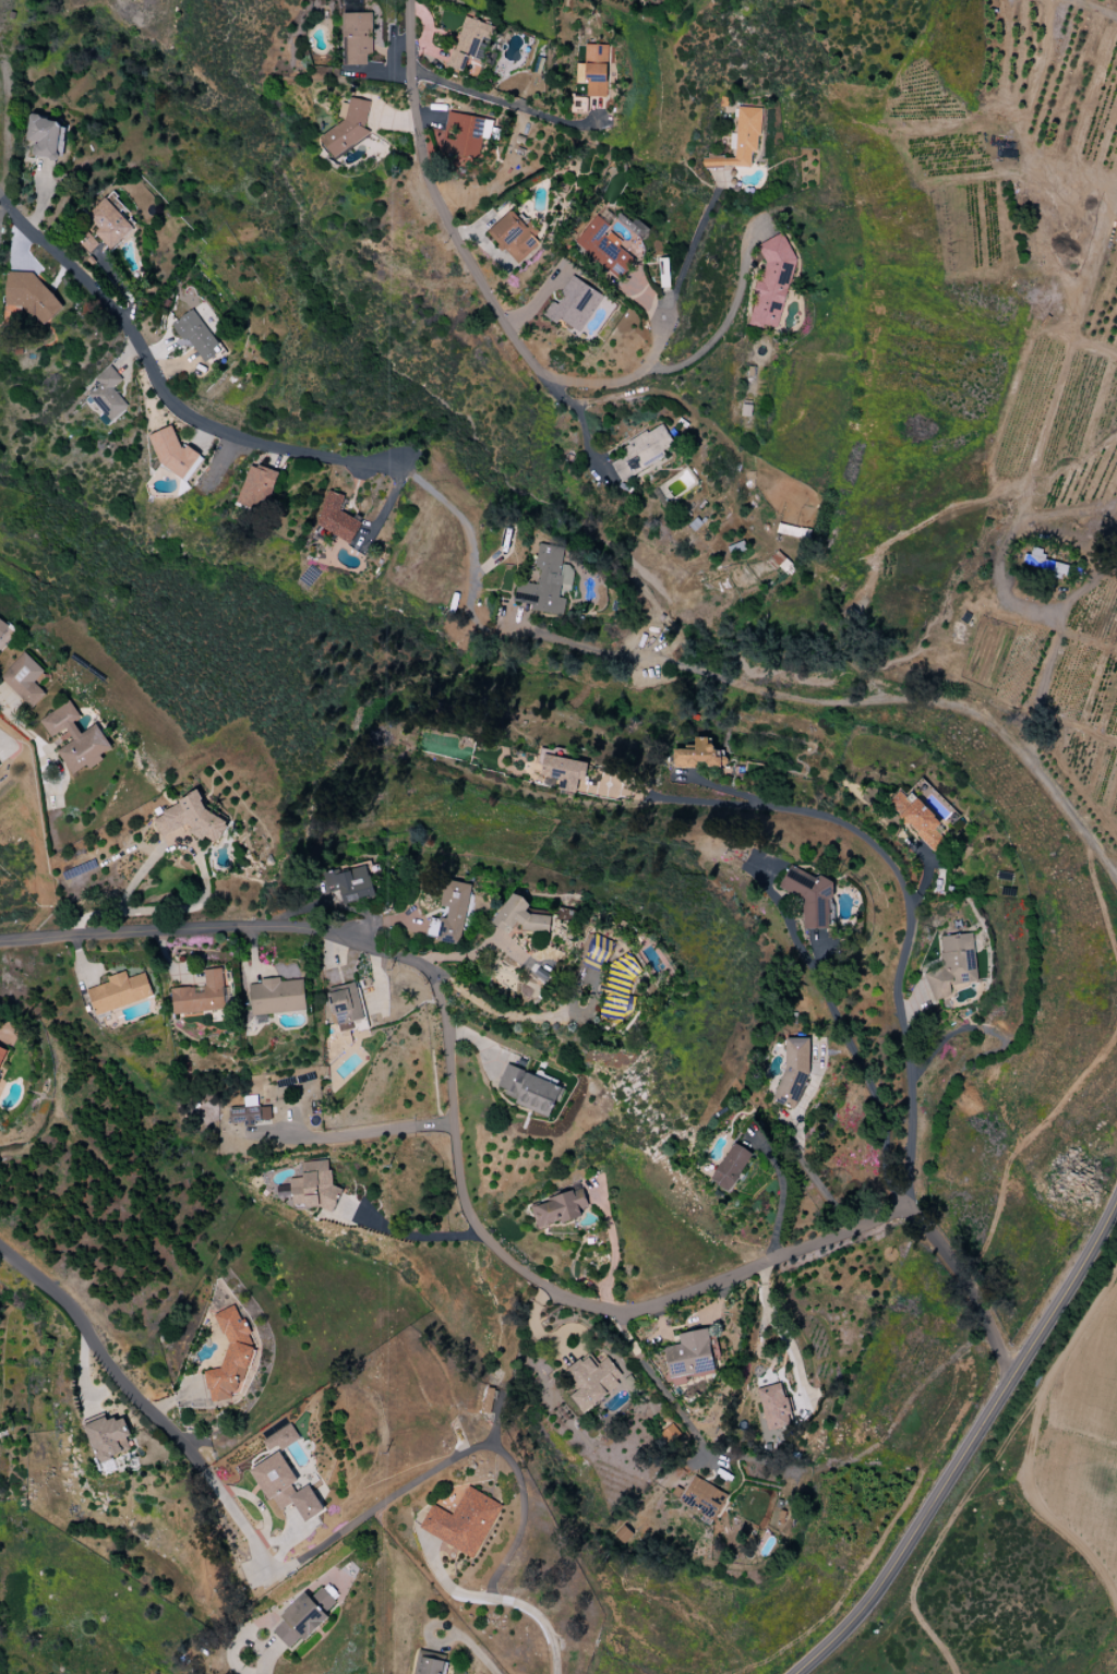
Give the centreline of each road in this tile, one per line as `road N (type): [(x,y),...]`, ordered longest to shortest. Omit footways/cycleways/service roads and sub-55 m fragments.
road 1 (residential): [(0,939),(307,929),(410,960),(439,986),(458,1180),(470,1216),(531,1281),(587,1309),(649,1309),(906,1217),(934,1226),(950,1244),(1012,1376)]
road 2 (residential): [(407,0),(413,112),(432,189),(538,371),(564,385),(628,383),(648,366),(664,314)]
road 3 (secondary): [(795,1673),(890,1573),(1116,1200)]
road 4 (residential): [(0,198),(106,304),(170,406),(196,424),(298,455),(403,461)]
road 5 (residential): [(0,1247),(43,1282),(112,1376),(200,1471)]

